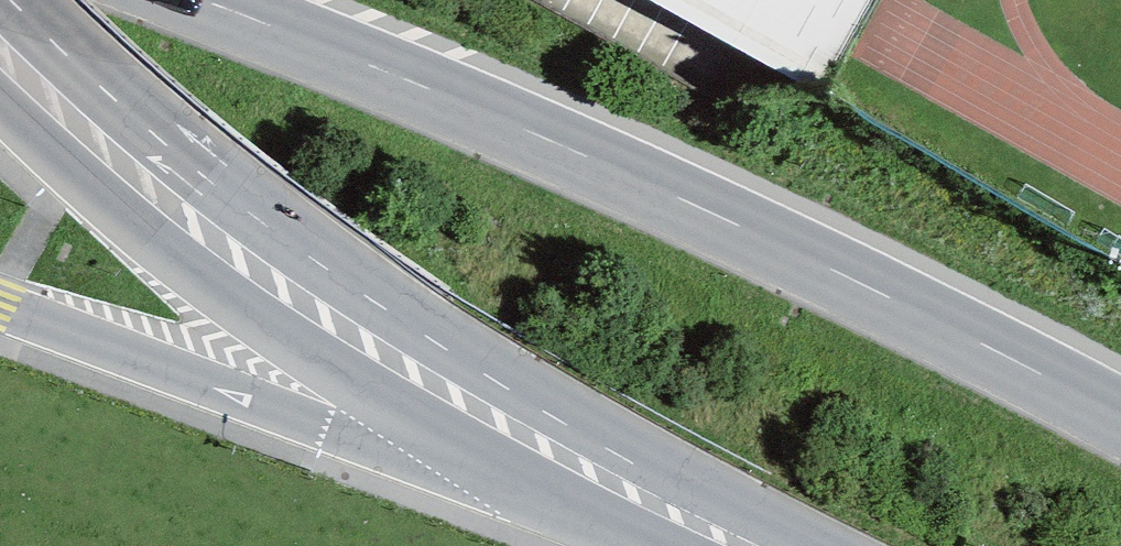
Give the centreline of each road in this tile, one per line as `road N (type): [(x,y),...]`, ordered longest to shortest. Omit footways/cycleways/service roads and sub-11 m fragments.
road 1 (trunk): [(1120,422),(963,333),(711,213),(454,97),(206,0)]
road 2 (primary): [(749,545),(524,435),(239,259),(82,129),(0,45)]
road 3 (primary): [(0,297),(699,545)]

